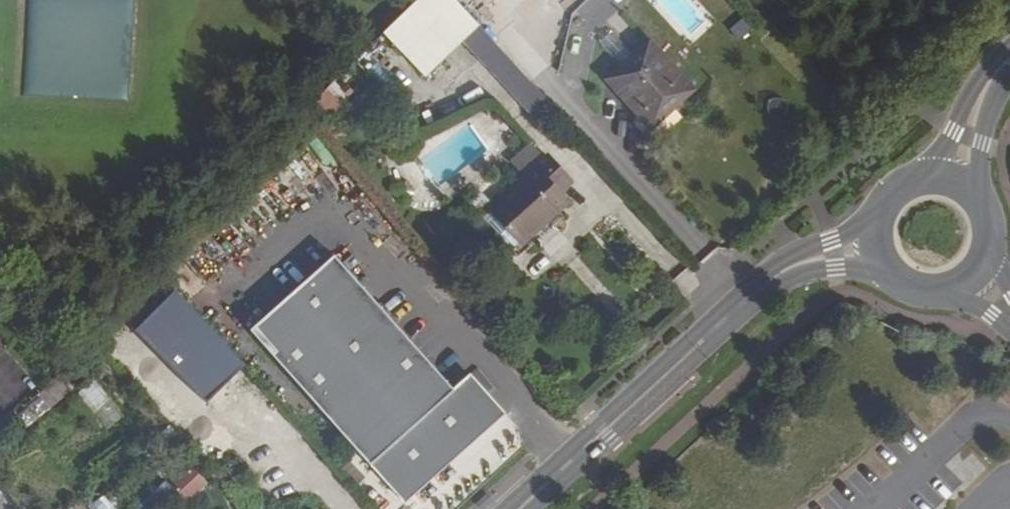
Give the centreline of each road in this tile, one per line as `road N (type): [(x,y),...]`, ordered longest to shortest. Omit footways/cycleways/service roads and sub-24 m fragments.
road 1 (secondary): [(871,244),(795,268),(753,294),(519,508)]
road 2 (secondary): [(871,244),(899,288),(931,298),(963,289),(985,262),(987,227),(954,188)]
road 3 (secondary): [(1009,63),(989,83),(954,188)]

